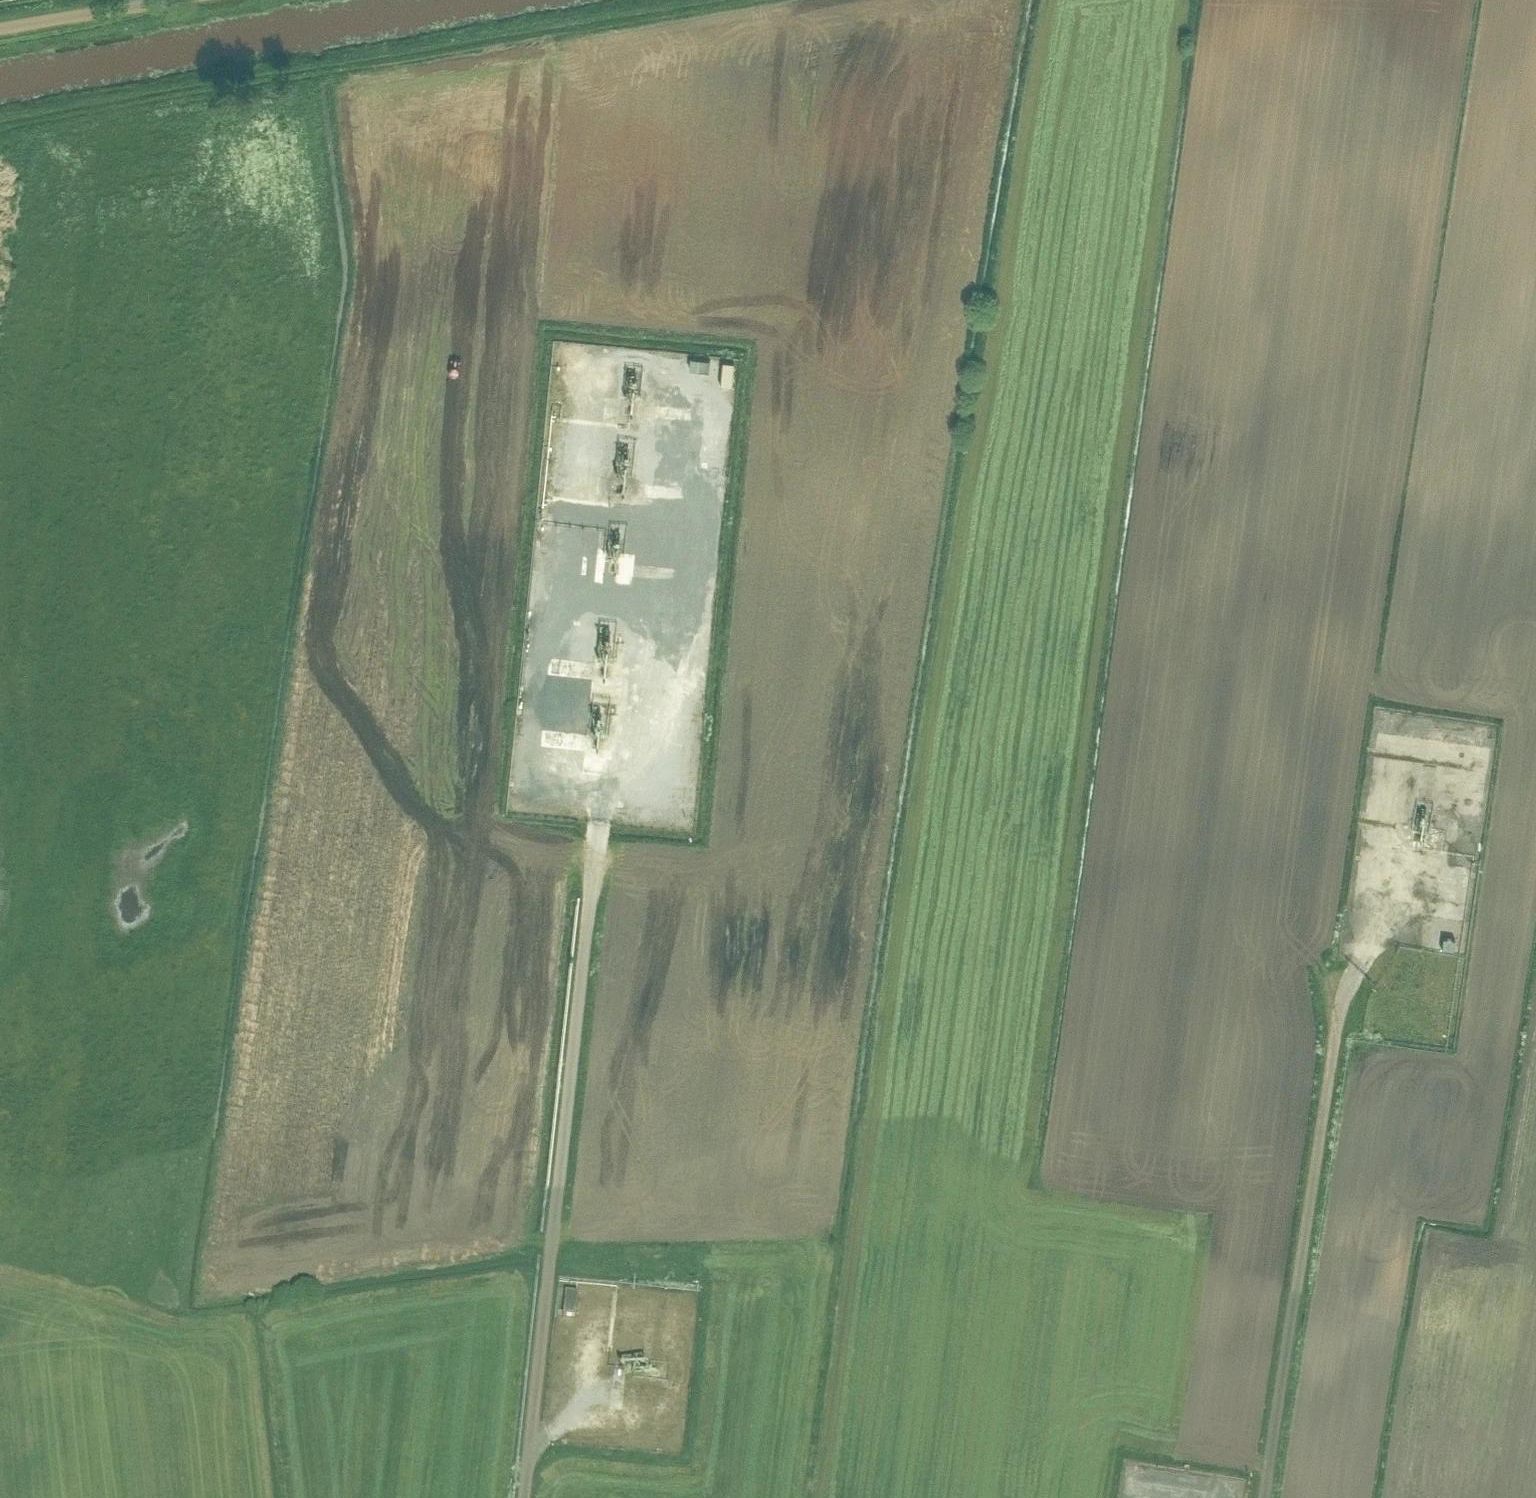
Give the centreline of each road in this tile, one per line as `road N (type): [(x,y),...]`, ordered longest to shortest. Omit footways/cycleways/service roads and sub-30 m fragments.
road 1 (track): [(0,118),(679,0)]
road 2 (track): [(532,1497),(600,821)]
road 3 (track): [(1266,1497),(1334,1022)]
road 4 (unclassified): [(0,27),(161,0)]

